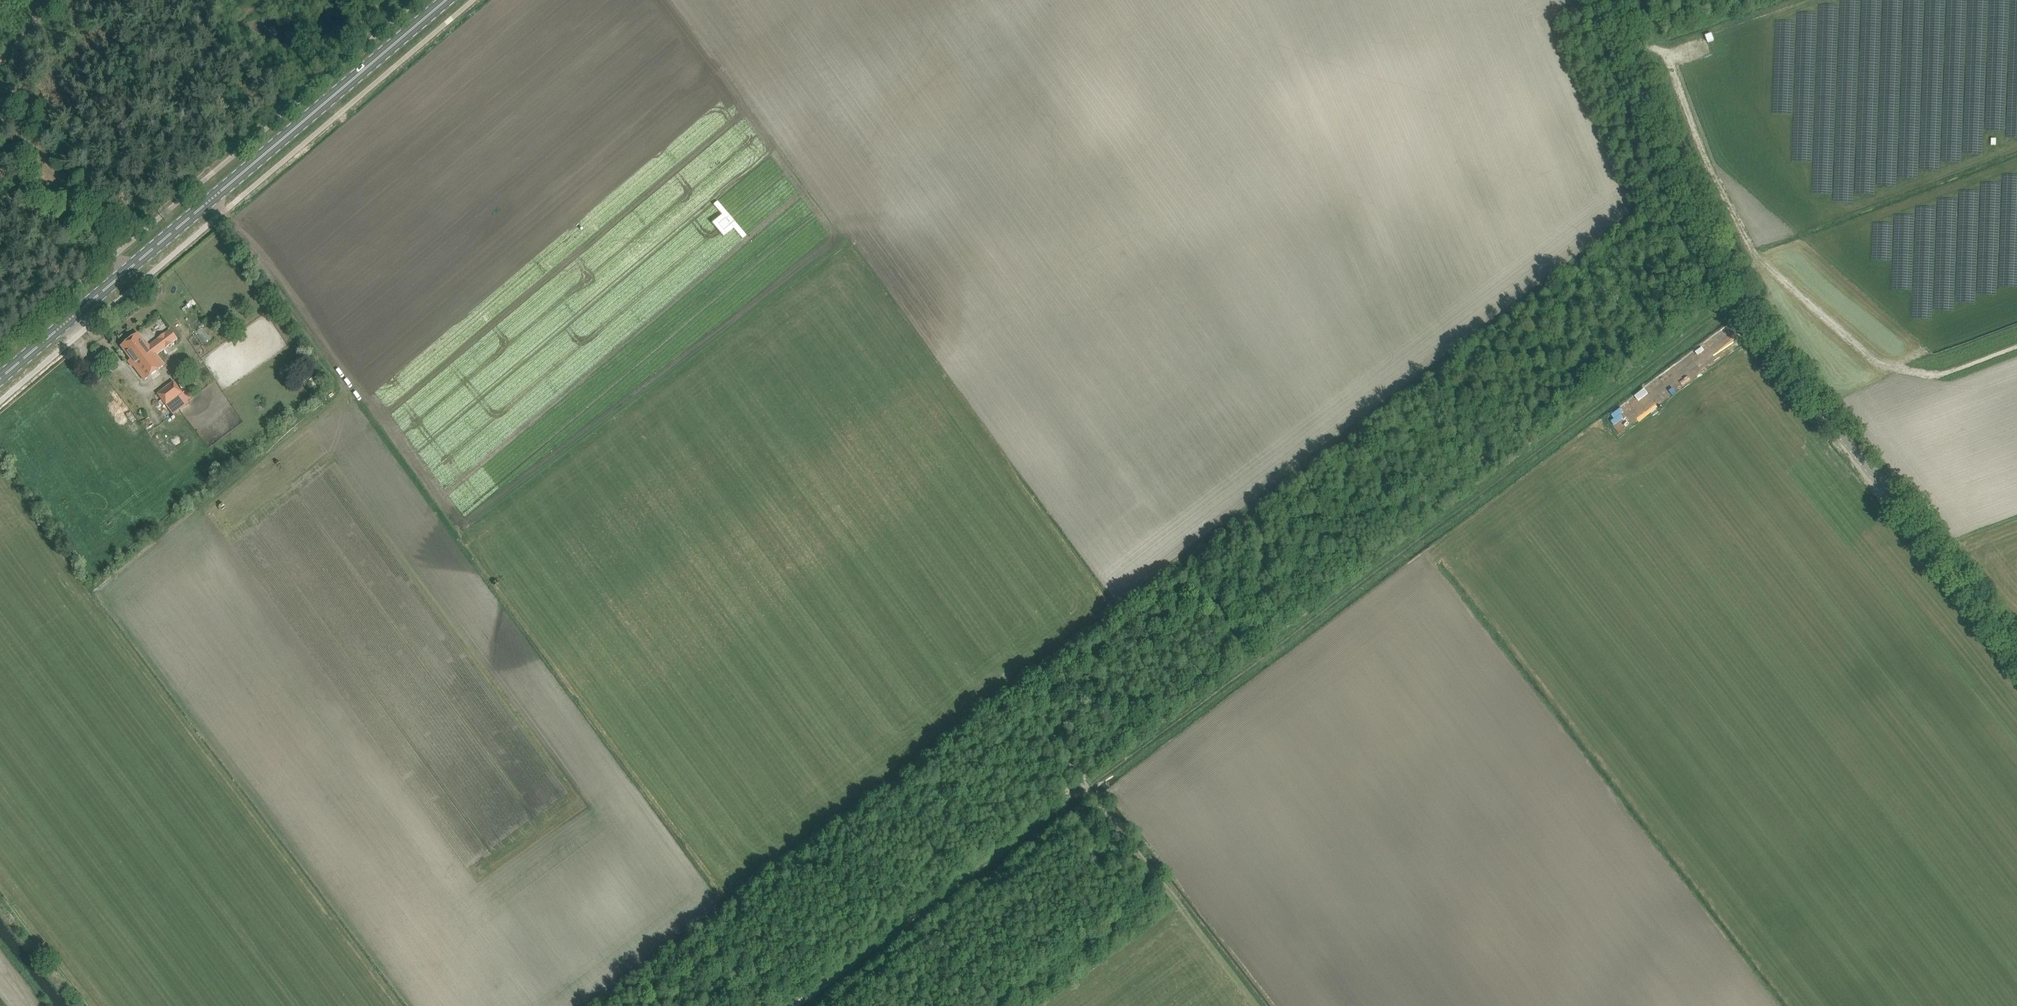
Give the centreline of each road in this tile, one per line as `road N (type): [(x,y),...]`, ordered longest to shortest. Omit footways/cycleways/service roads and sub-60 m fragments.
road 1 (tertiary): [(2016,652),(1743,302),(1609,0)]
road 2 (primary): [(0,378),(445,0)]
road 3 (track): [(127,271),(0,94)]

